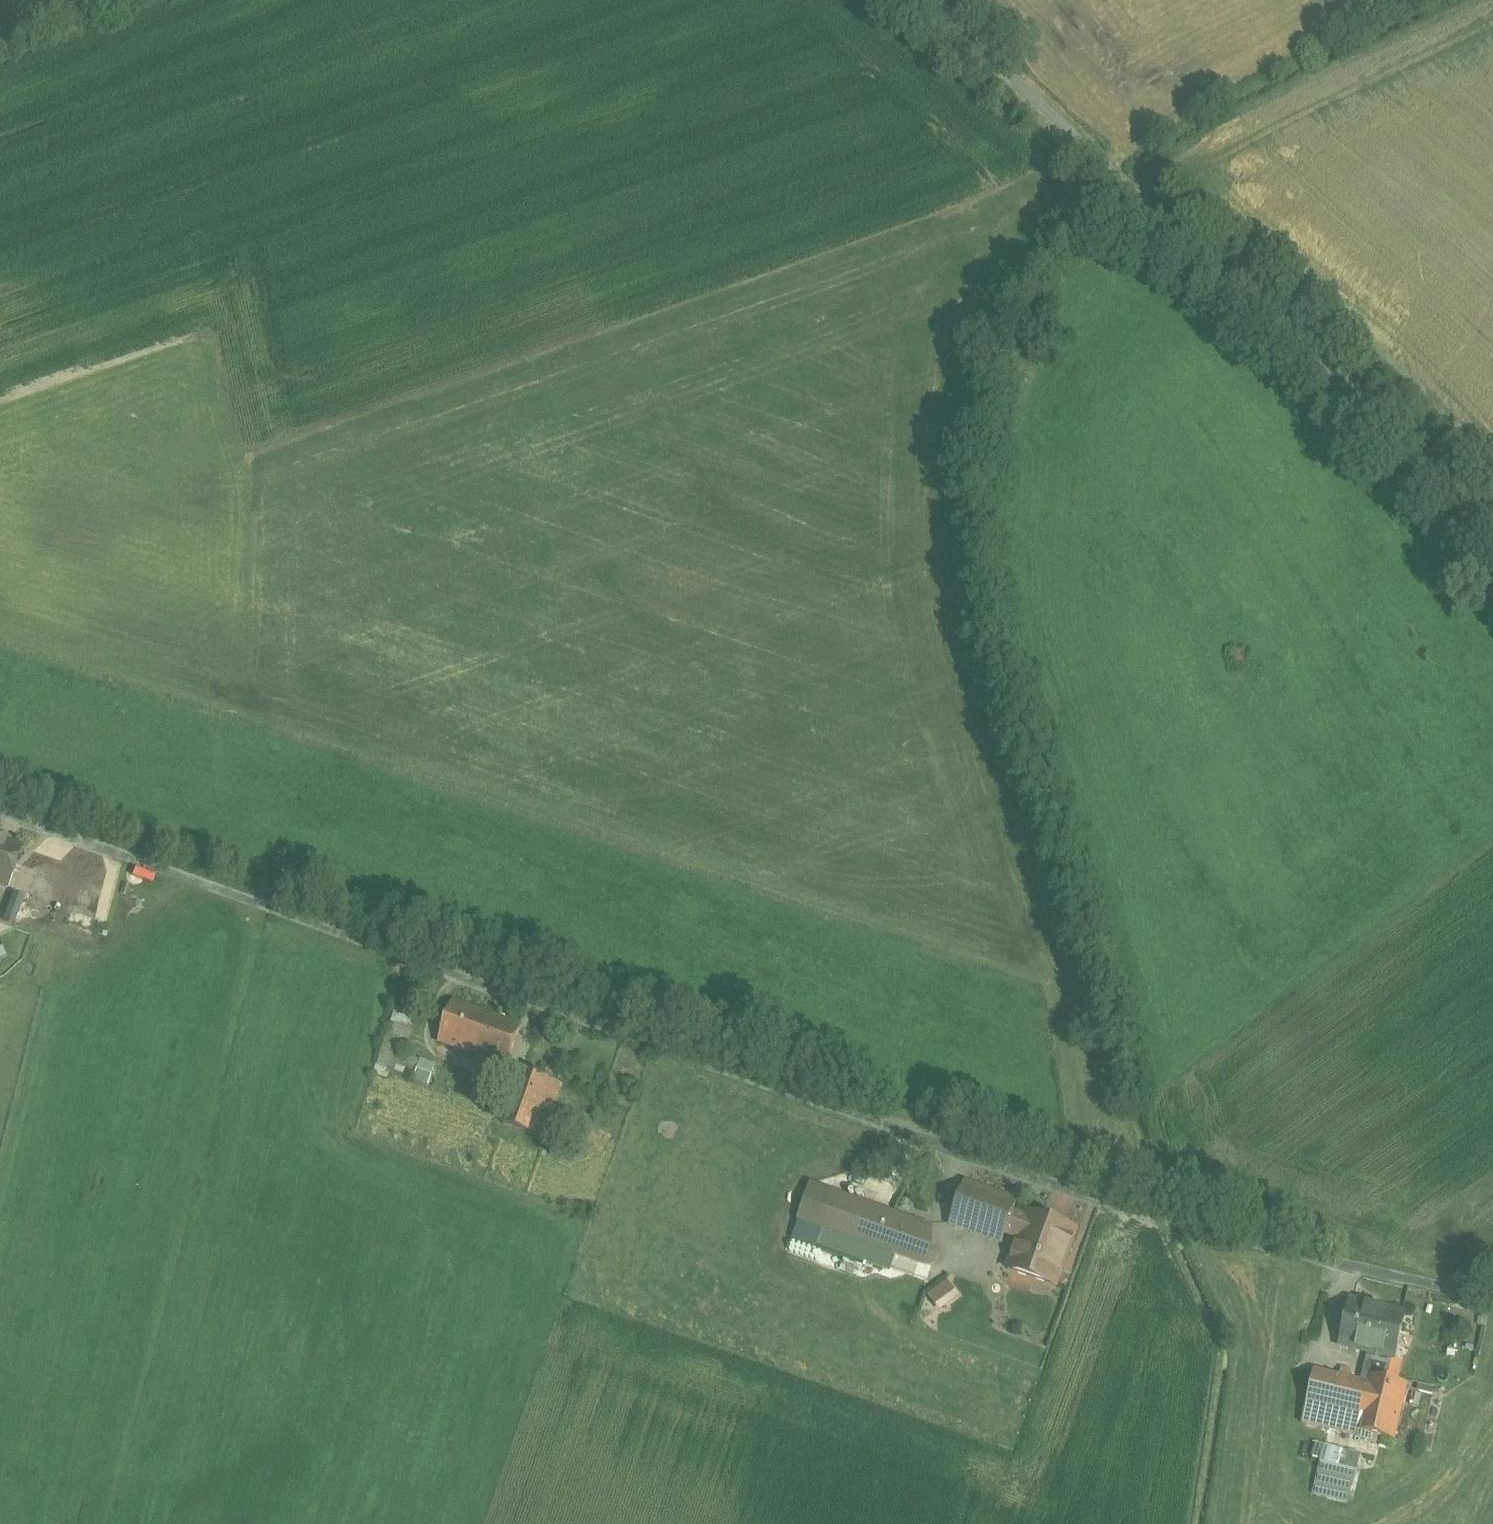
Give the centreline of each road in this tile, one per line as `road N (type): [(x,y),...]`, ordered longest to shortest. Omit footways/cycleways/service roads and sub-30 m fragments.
road 1 (unclassified): [(1492,1283),(1069,1191),(0,809)]
road 2 (unclassified): [(1492,539),(934,0)]

